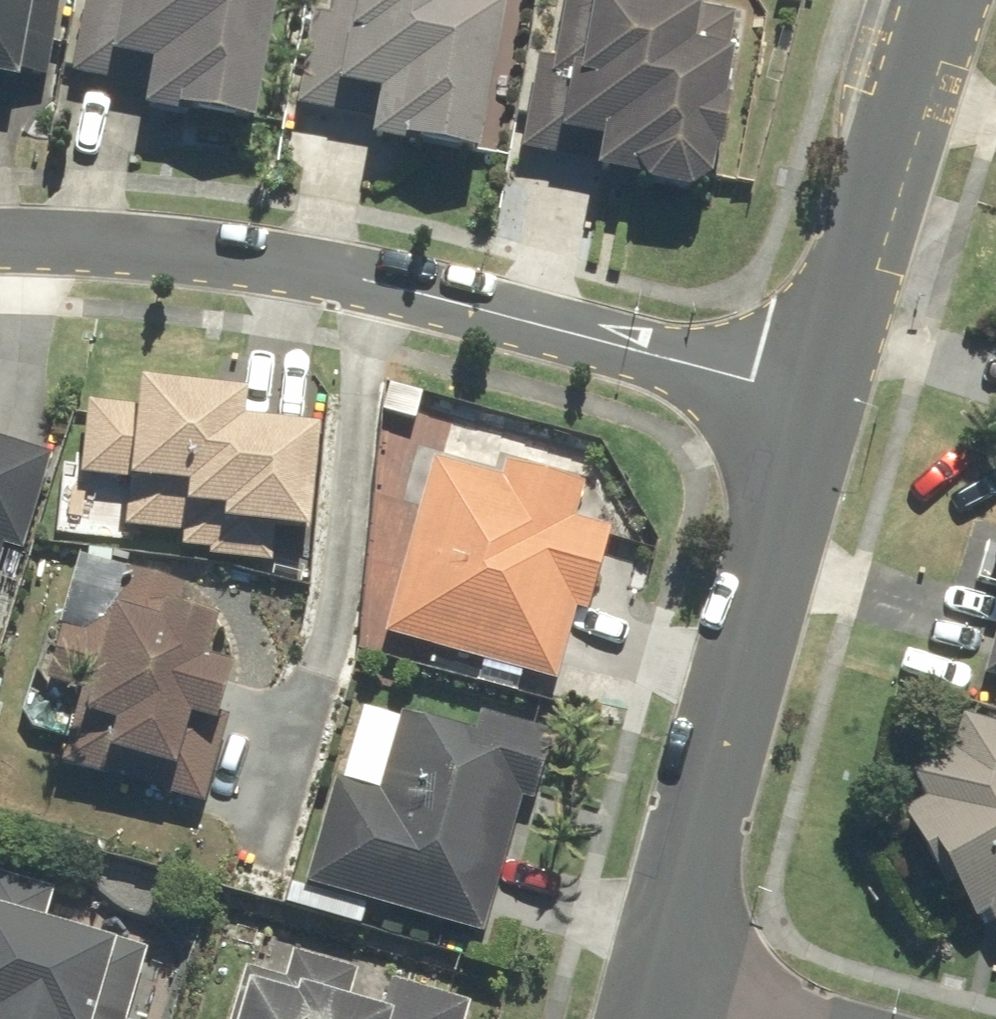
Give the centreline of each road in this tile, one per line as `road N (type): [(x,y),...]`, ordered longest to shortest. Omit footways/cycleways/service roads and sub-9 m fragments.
road 1 (residential): [(0,240),(128,241),(304,264),(817,406)]
road 2 (tertiary): [(654,985),(817,406)]
road 3 (tertiary): [(817,406),(944,0)]
road 4 (residential): [(654,985),(777,1018)]

